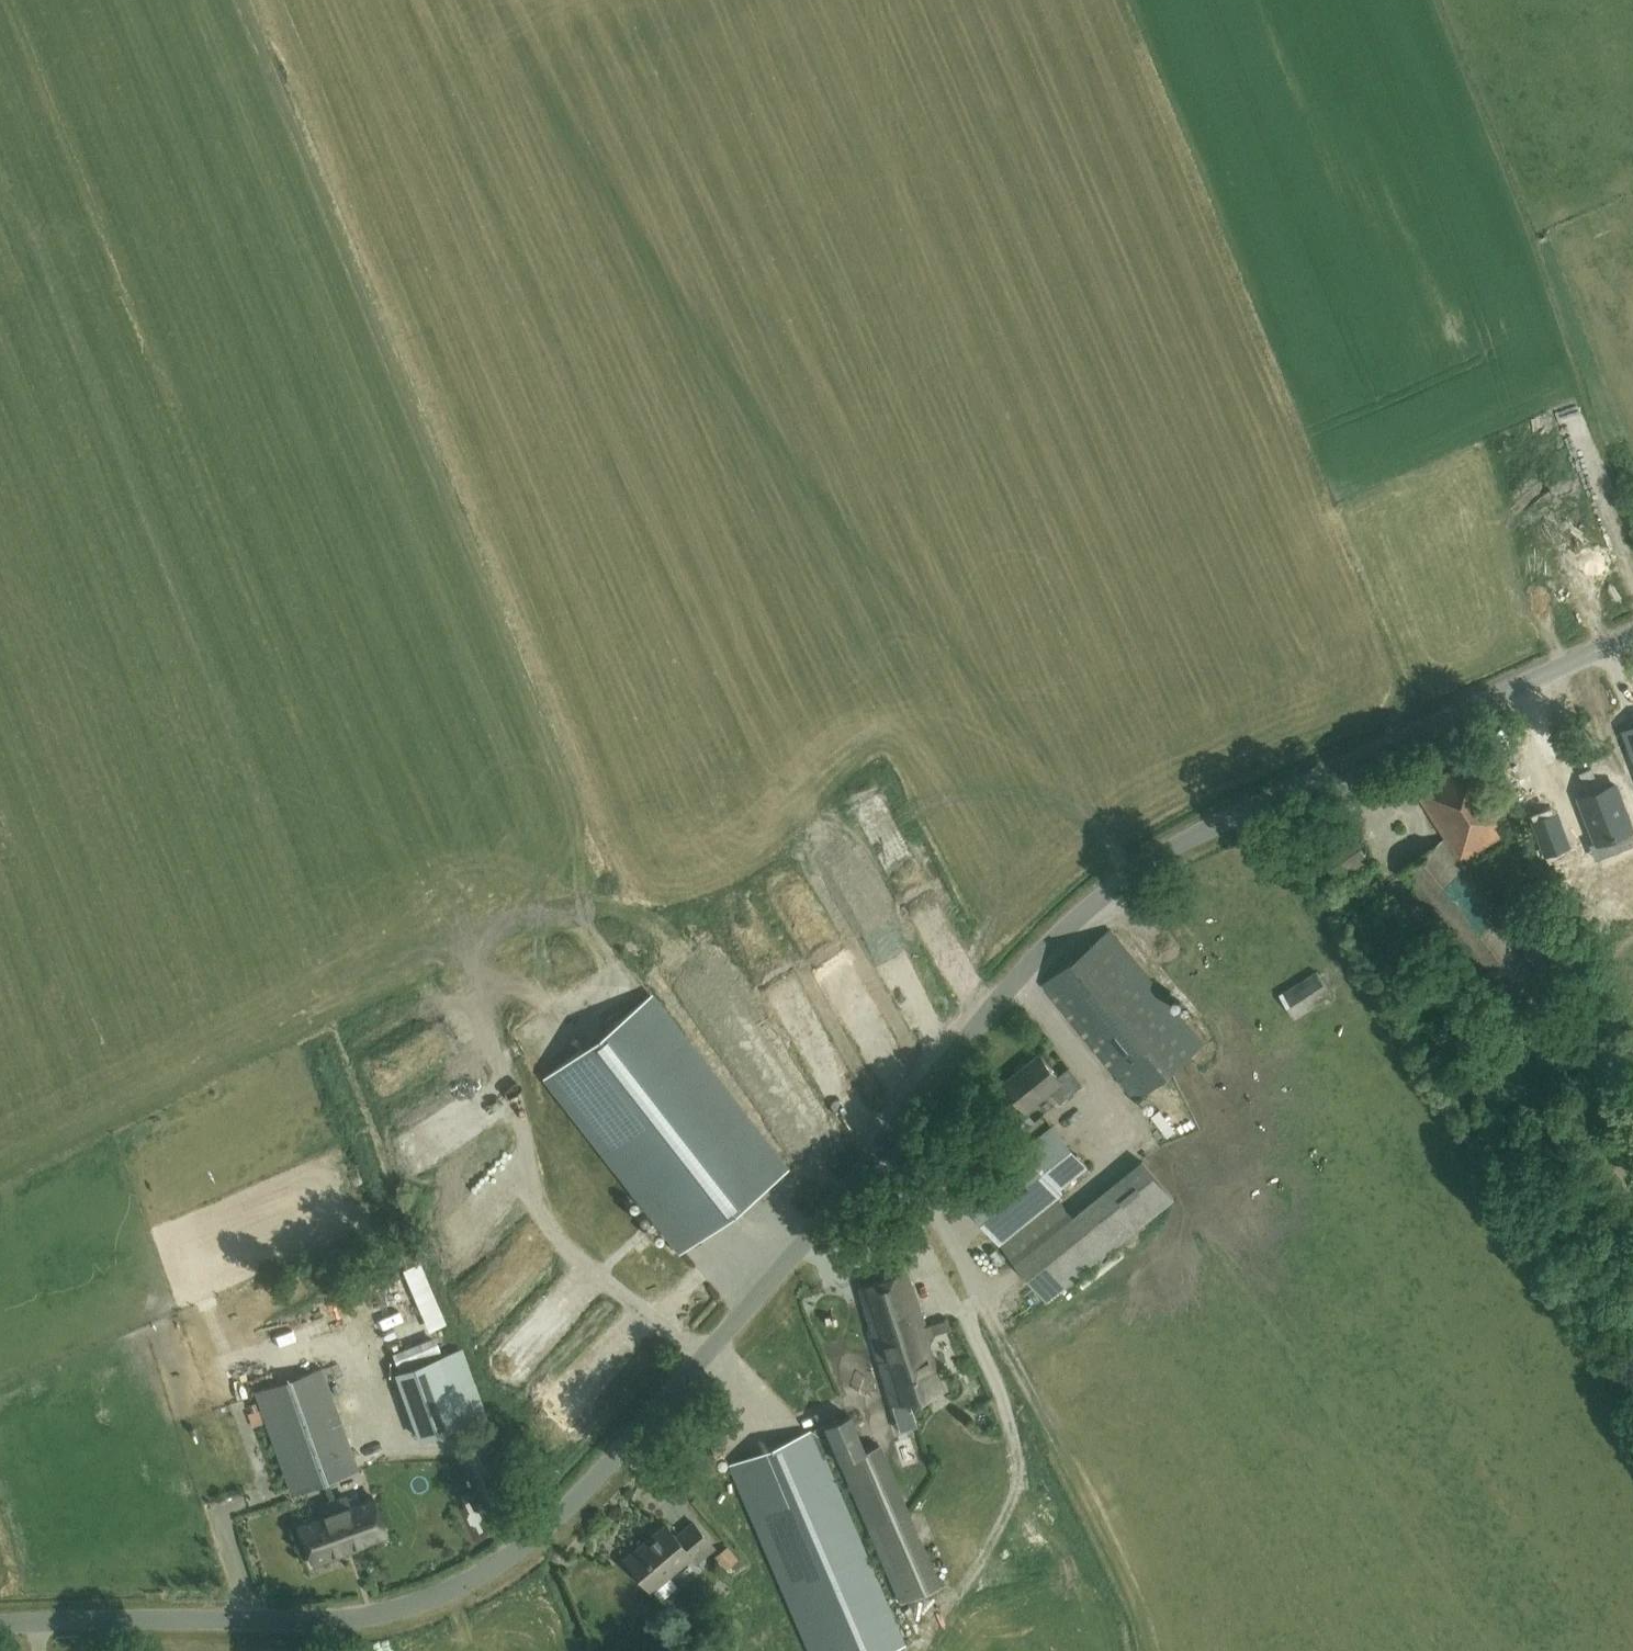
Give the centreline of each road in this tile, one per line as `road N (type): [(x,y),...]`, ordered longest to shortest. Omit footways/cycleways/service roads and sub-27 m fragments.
road 1 (unclassified): [(0,1623),(328,1621),(457,1587),(549,1522),(637,1437),(1048,942),(1090,906),(1245,811),(1632,634)]

